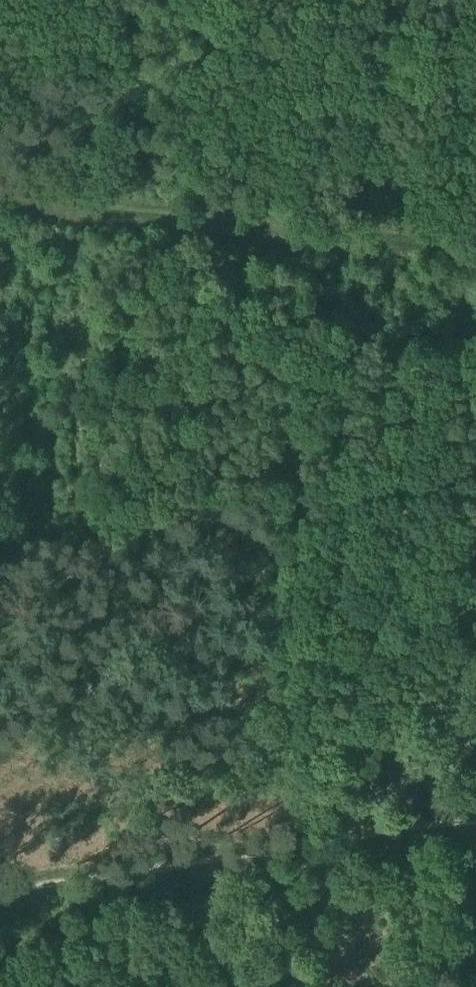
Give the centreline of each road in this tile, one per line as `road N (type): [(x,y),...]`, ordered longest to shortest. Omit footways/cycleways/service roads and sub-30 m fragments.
road 1 (track): [(0,889),(475,822)]
road 2 (track): [(475,244),(0,200)]

